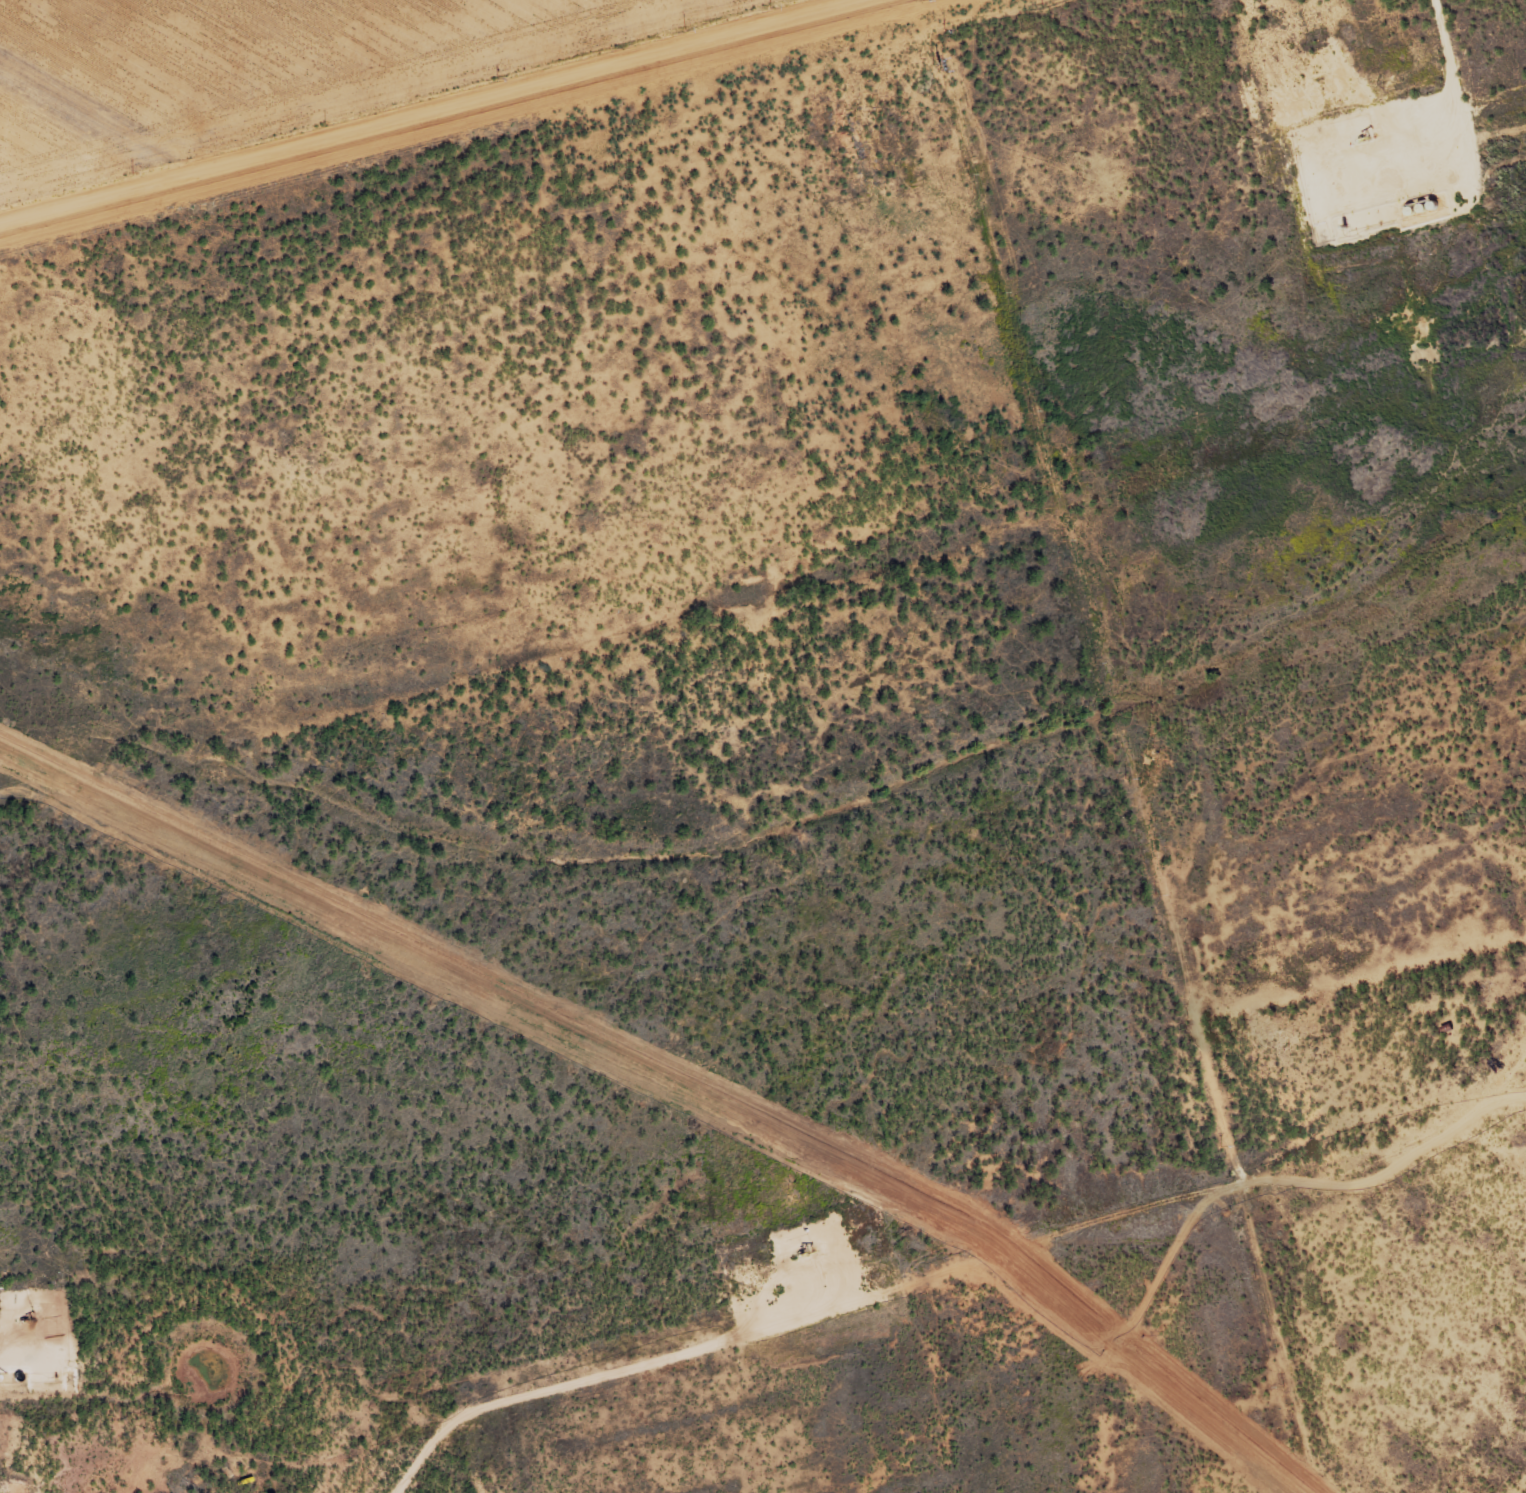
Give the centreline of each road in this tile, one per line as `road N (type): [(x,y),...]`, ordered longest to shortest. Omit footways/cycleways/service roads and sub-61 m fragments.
road 1 (residential): [(0,250),(967,0)]

